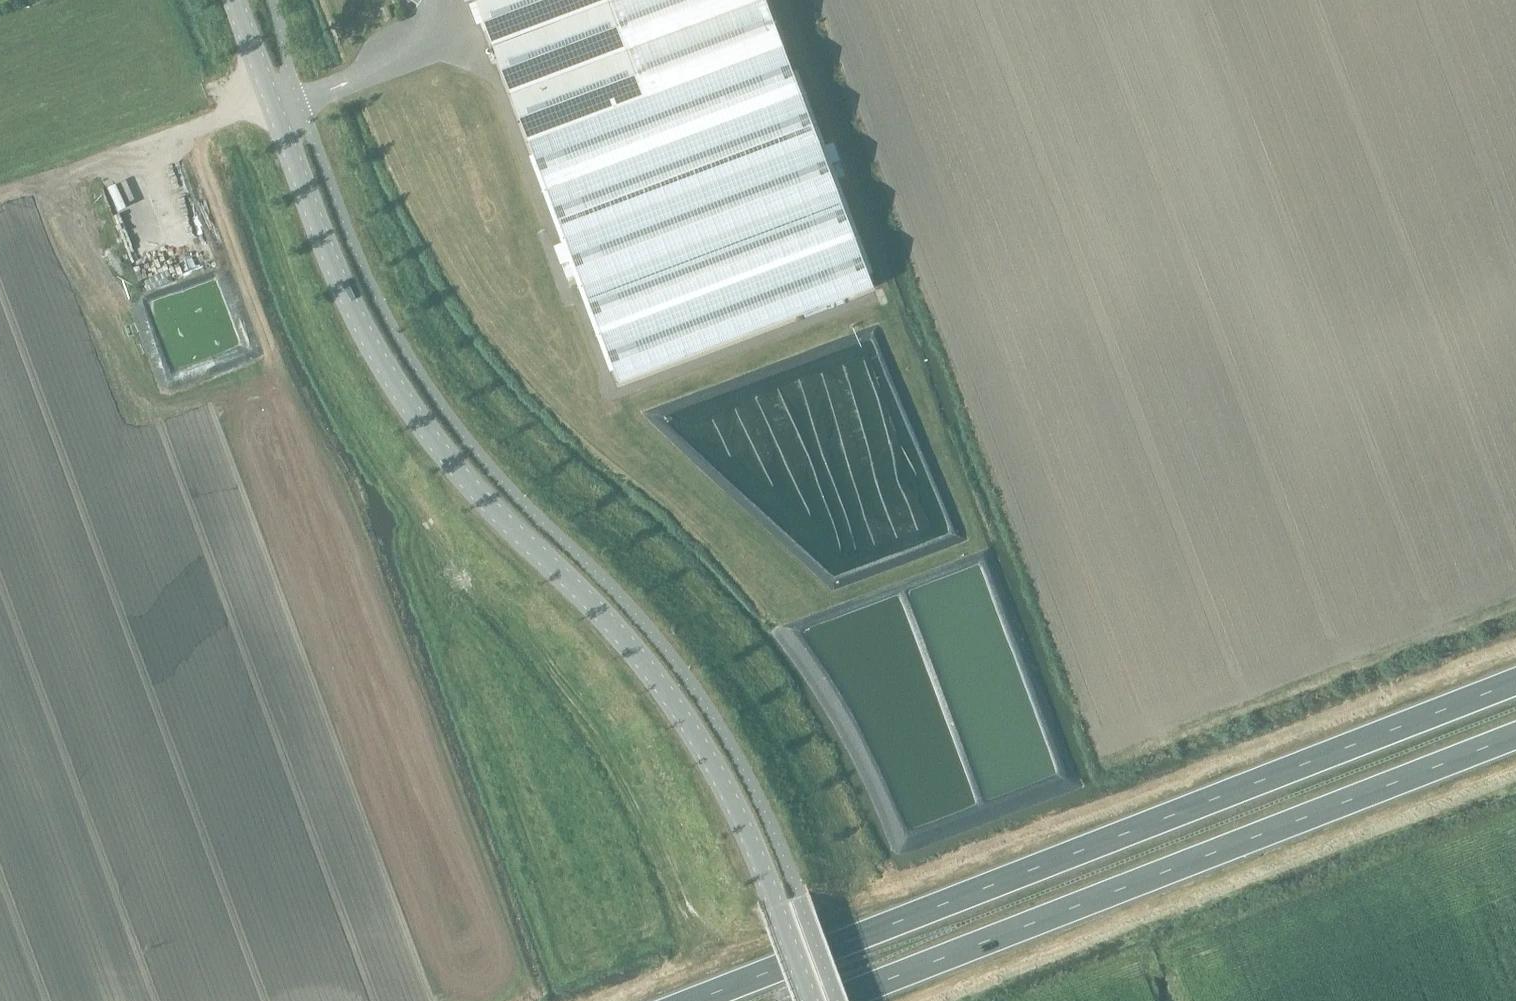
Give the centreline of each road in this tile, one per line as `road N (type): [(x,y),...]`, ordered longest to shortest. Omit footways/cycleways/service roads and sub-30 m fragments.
road 1 (tertiary): [(809,1000),(739,820),(675,708),(440,451),(353,313),(236,0)]
road 2 (trunk): [(1515,683),(698,1000)]
road 3 (trunk): [(837,1000),(1515,736)]

